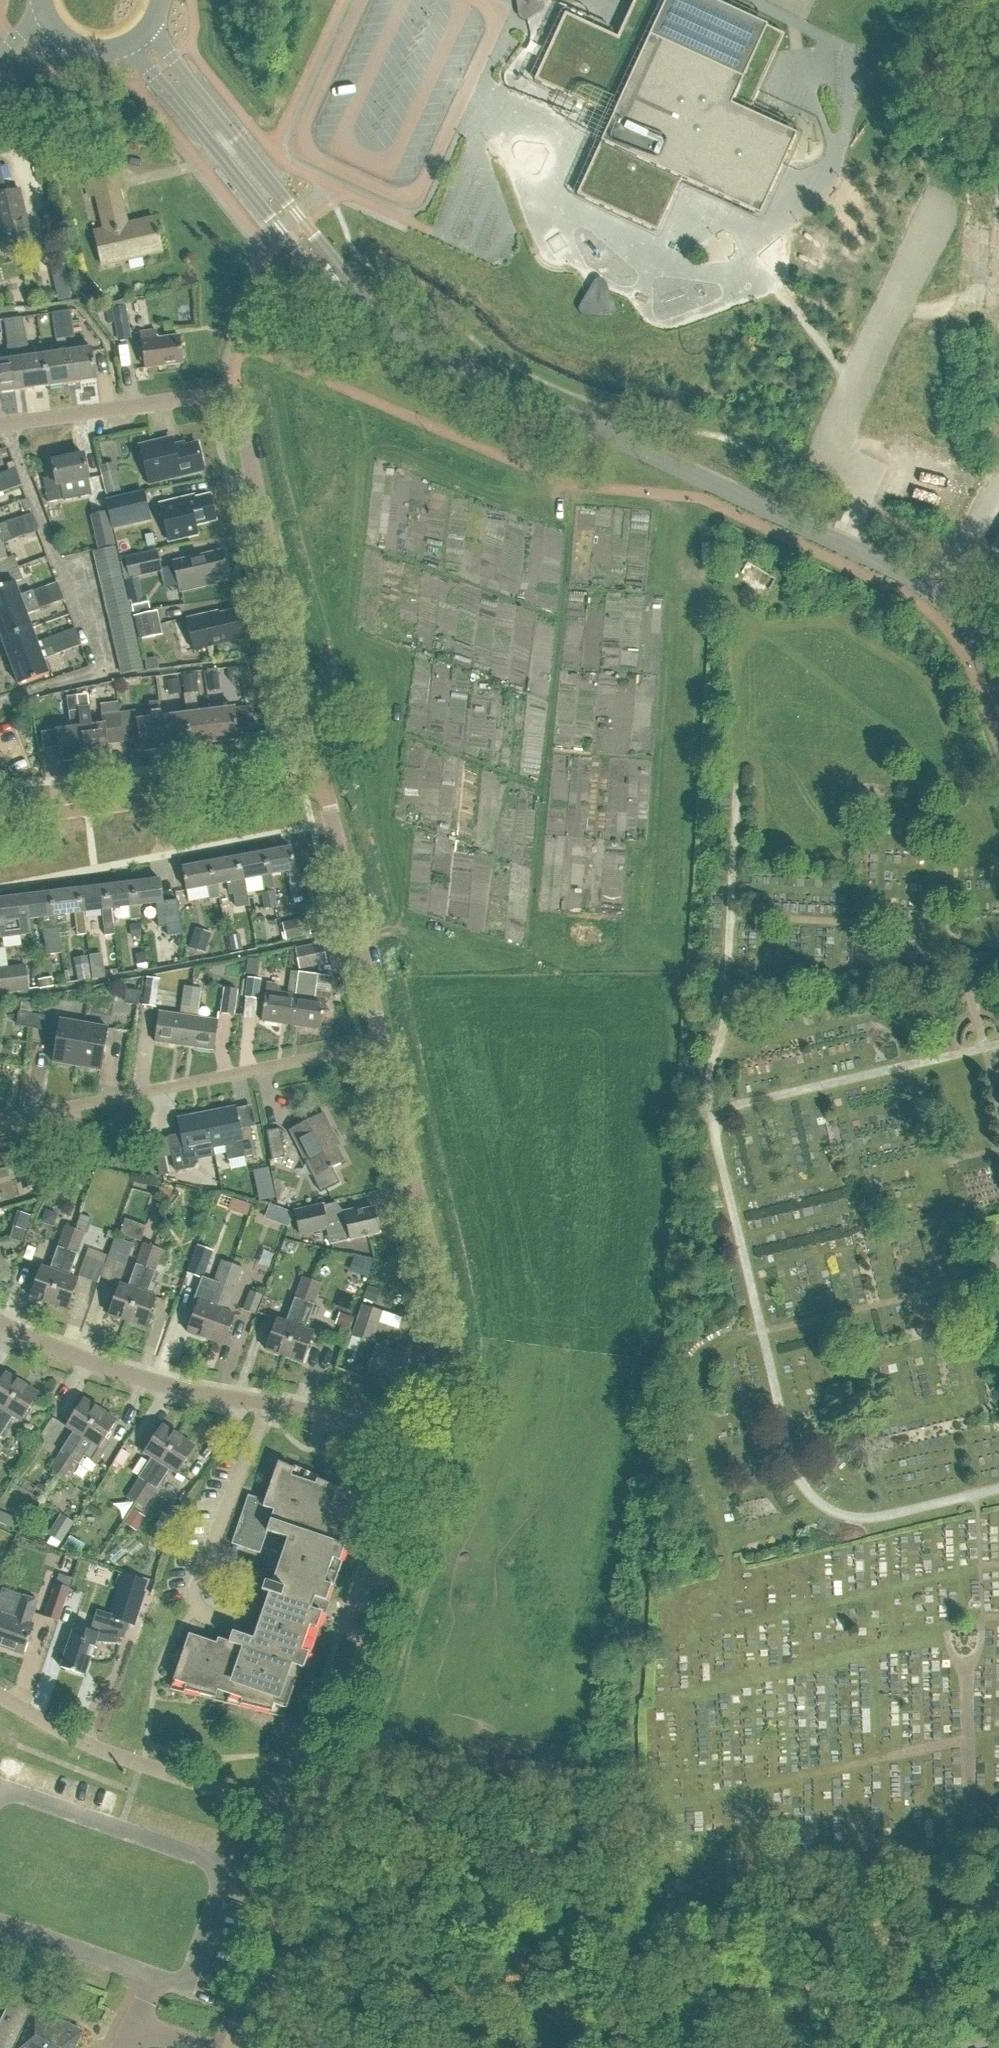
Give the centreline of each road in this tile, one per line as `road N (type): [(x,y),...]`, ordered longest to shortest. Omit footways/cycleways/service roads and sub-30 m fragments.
road 1 (track): [(356,934),(396,928),(401,905),(387,810),(406,670),(404,660),(350,642),(347,633),(367,459),(384,451),(411,459),(545,518),(552,518),(558,498),(574,495)]
road 2 (unclassified): [(998,700),(981,650),(932,593),(490,384),(367,313)]
road 3 (residential): [(428,1457),(456,1365),(382,1045)]
road 4 (residential): [(320,780),(232,392)]
road 5 (residential): [(0,1119),(382,1045)]
road 6 (residential): [(306,1817),(428,1457)]
road 7 (unclassified): [(122,49),(285,238),(367,313)]
road 8 (unclassified): [(367,313),(151,25)]
road 9 (residential): [(306,1817),(143,1766),(0,1695)]
road 10 (residential): [(13,819),(320,780)]
road 11 (residential): [(266,1404),(88,1362),(0,1322)]
road 12 (residential): [(382,1045),(320,780)]
road 13 (residential): [(233,2047),(306,1817)]
road 14 (residential): [(0,425),(232,392)]
road 15 (residential): [(428,1457),(323,1416),(266,1404)]
road 16 (residential): [(266,1404),(207,1559)]
road 17 (residential): [(207,1559),(190,1602),(219,1619),(233,1620),(249,1600),(249,1582),(238,1569)]
road 18 (track): [(396,928),(528,954)]

